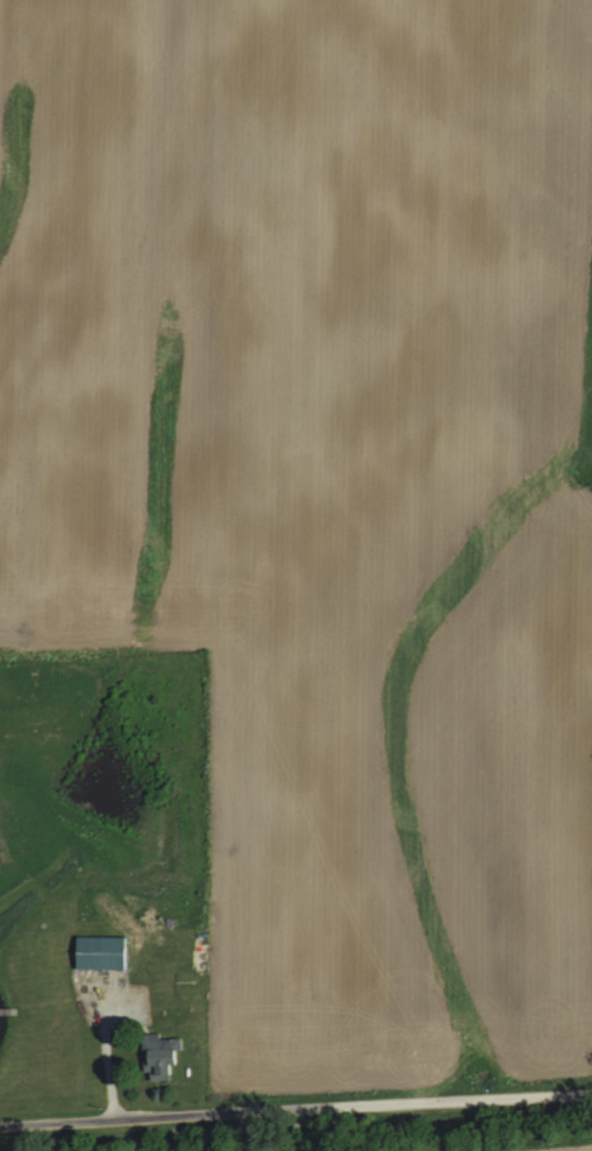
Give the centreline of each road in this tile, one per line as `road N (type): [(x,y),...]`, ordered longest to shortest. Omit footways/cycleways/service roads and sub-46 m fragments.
road 1 (residential): [(0,1124),(591,1091)]

